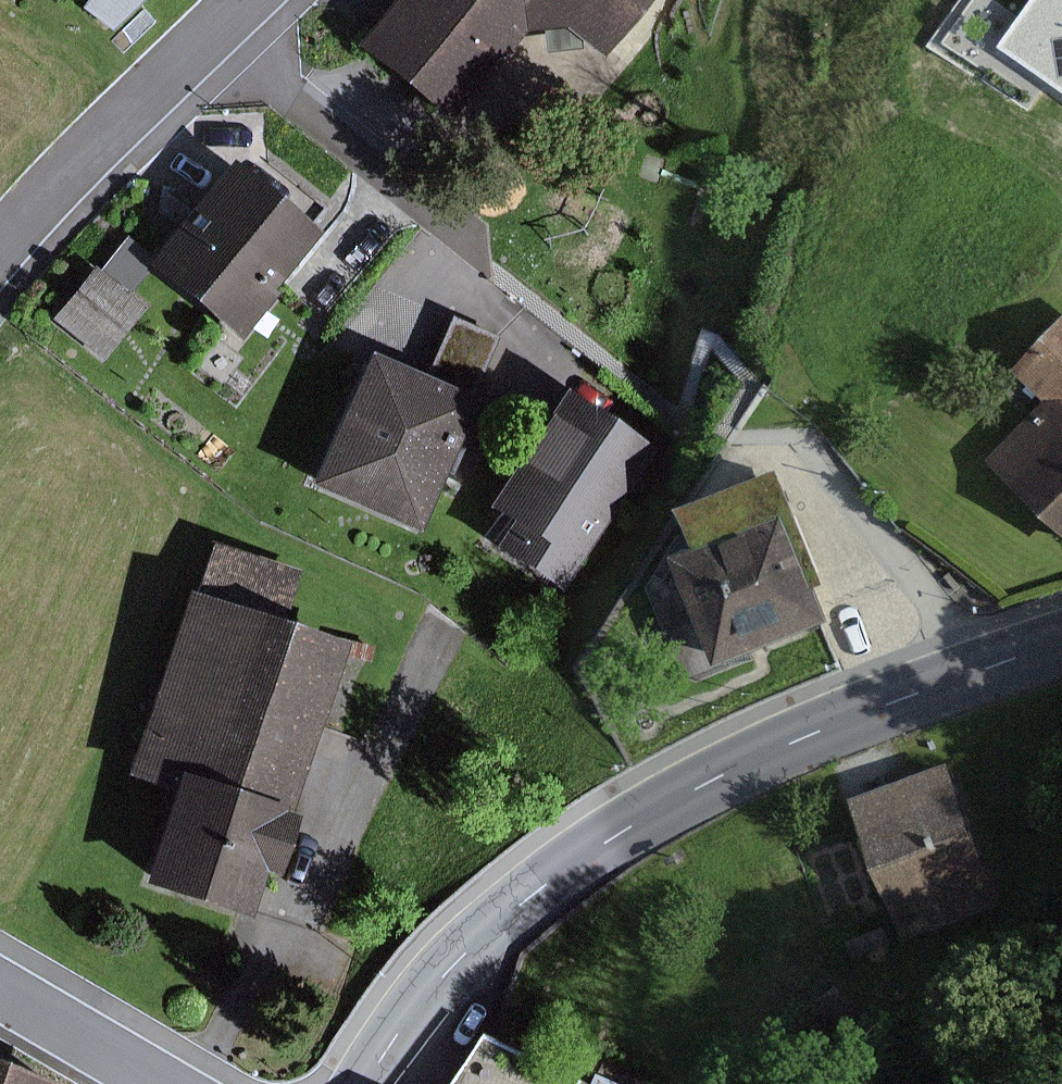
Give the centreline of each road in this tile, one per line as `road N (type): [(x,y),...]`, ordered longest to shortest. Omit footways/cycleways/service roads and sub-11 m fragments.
road 1 (tertiary): [(367,1083),(458,961),(603,841),(716,775),(1061,641)]
road 2 (residential): [(252,0),(0,255)]
road 3 (residential): [(0,984),(166,1083)]

